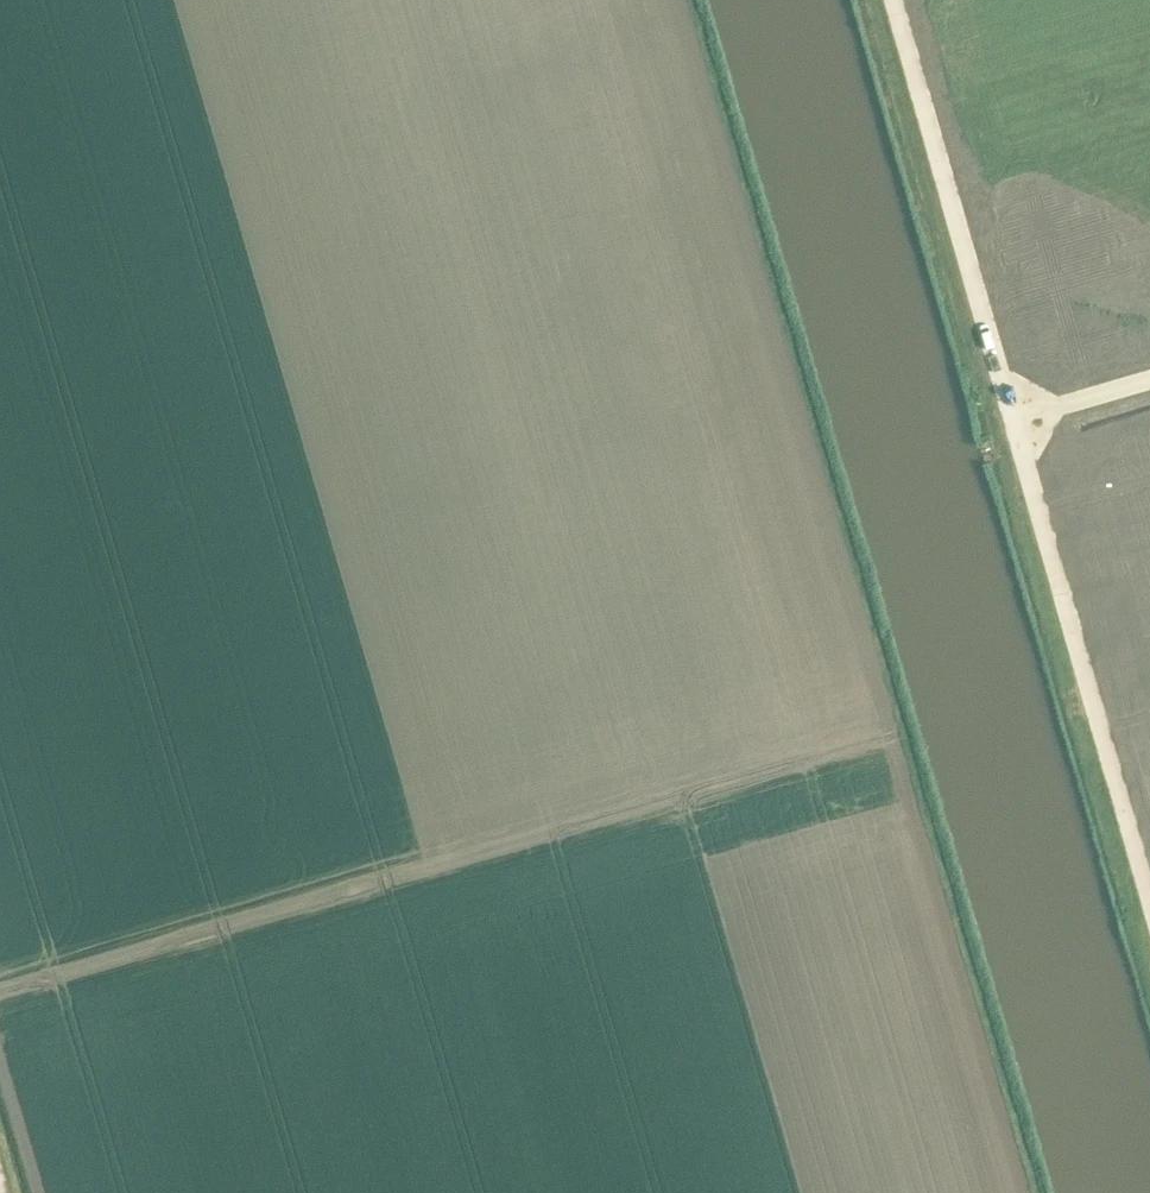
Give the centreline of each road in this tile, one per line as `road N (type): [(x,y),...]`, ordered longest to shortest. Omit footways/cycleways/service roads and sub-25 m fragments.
road 1 (track): [(893,0),(1149,886)]
road 2 (track): [(1014,418),(1149,379)]

